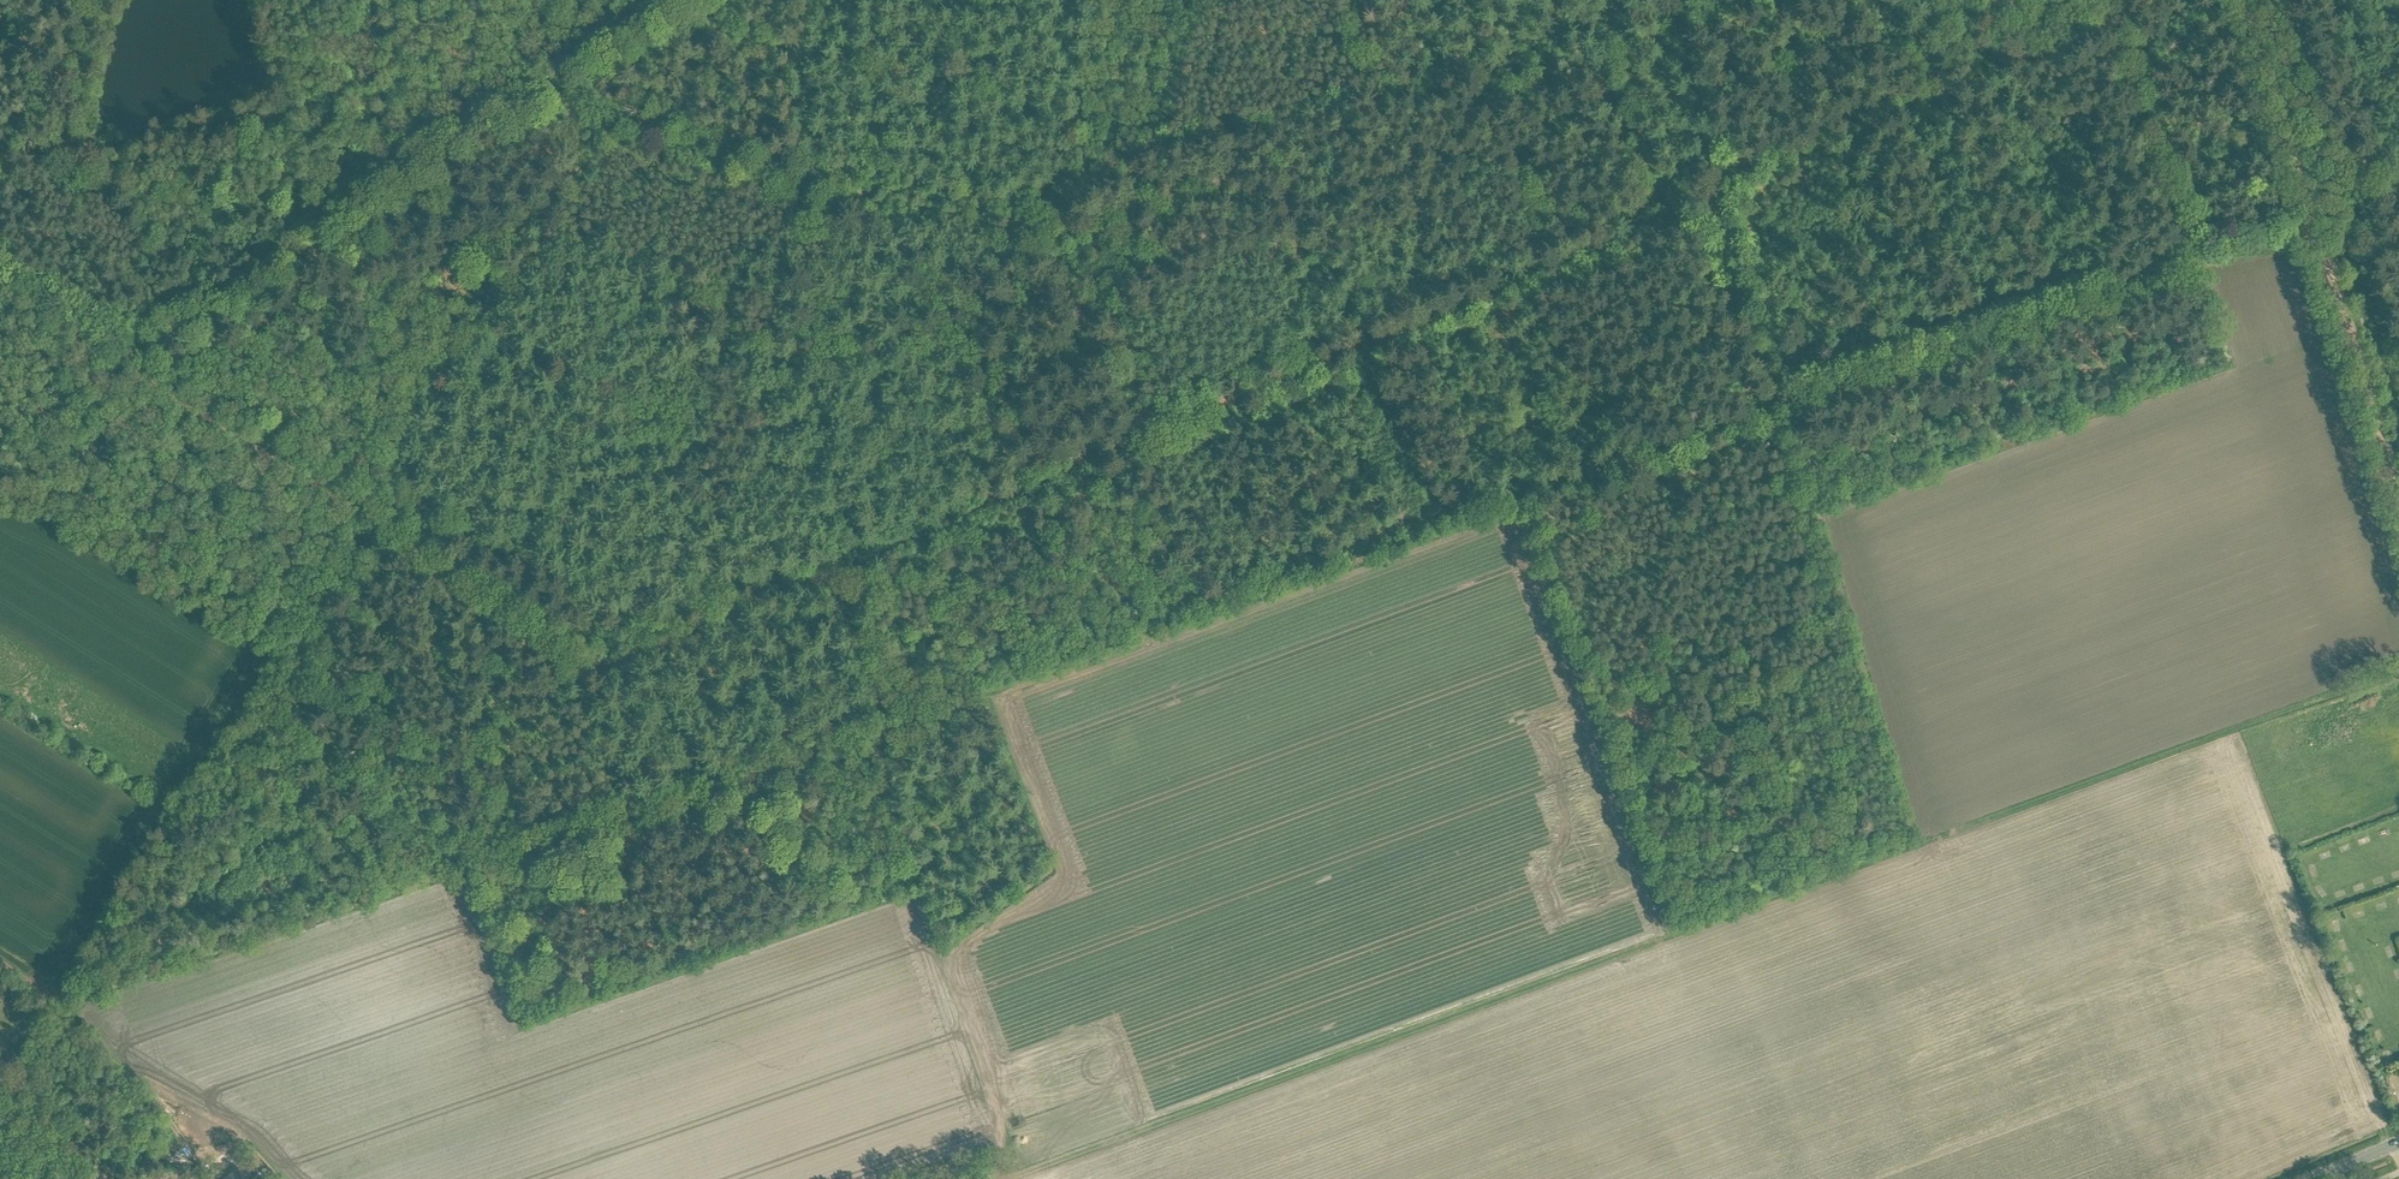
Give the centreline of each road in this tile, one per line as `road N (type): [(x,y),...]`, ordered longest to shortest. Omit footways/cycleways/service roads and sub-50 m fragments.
road 1 (track): [(1010,1178),(2398,669)]
road 2 (track): [(833,572),(875,690),(891,795),(997,1116),(994,1178)]
road 3 (track): [(2248,0),(2398,494)]
road 4 (track): [(0,961),(65,1007),(192,1152),(250,1151),(279,1178)]

